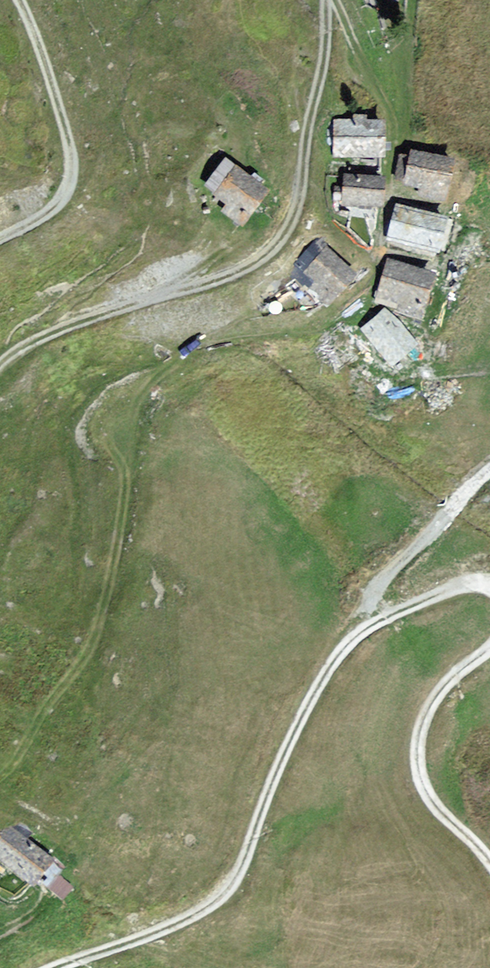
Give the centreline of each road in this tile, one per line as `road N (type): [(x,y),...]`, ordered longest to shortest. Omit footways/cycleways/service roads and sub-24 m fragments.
road 1 (track): [(489,588),(459,588),(406,609),(345,648),(281,758),(222,894),(182,921),(54,967)]
road 2 (track): [(0,363),(74,324),(220,279),(282,239),(298,198),(323,67),(325,0)]
road 3 (track): [(192,352),(160,372),(134,410),(111,577),(88,650),(0,775)]
road 4 (track): [(0,238),(55,206),(70,179),(63,119),(19,0)]
road 5 (track): [(489,862),(434,803),(417,746),(436,695),(489,648)]
road 6 (track): [(393,140),(335,0)]

